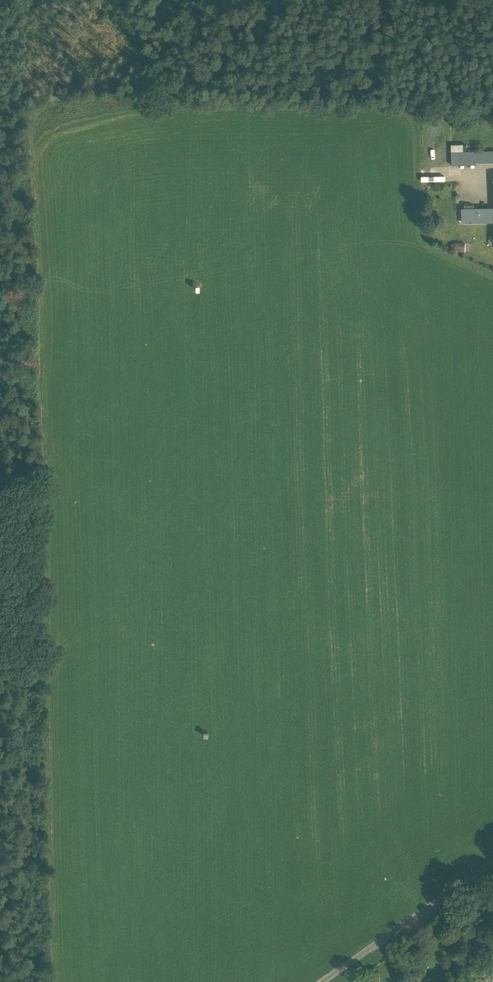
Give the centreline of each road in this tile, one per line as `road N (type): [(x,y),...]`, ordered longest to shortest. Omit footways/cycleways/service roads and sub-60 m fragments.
road 1 (track): [(56,981),(35,154)]
road 2 (residential): [(492,861),(323,981)]

